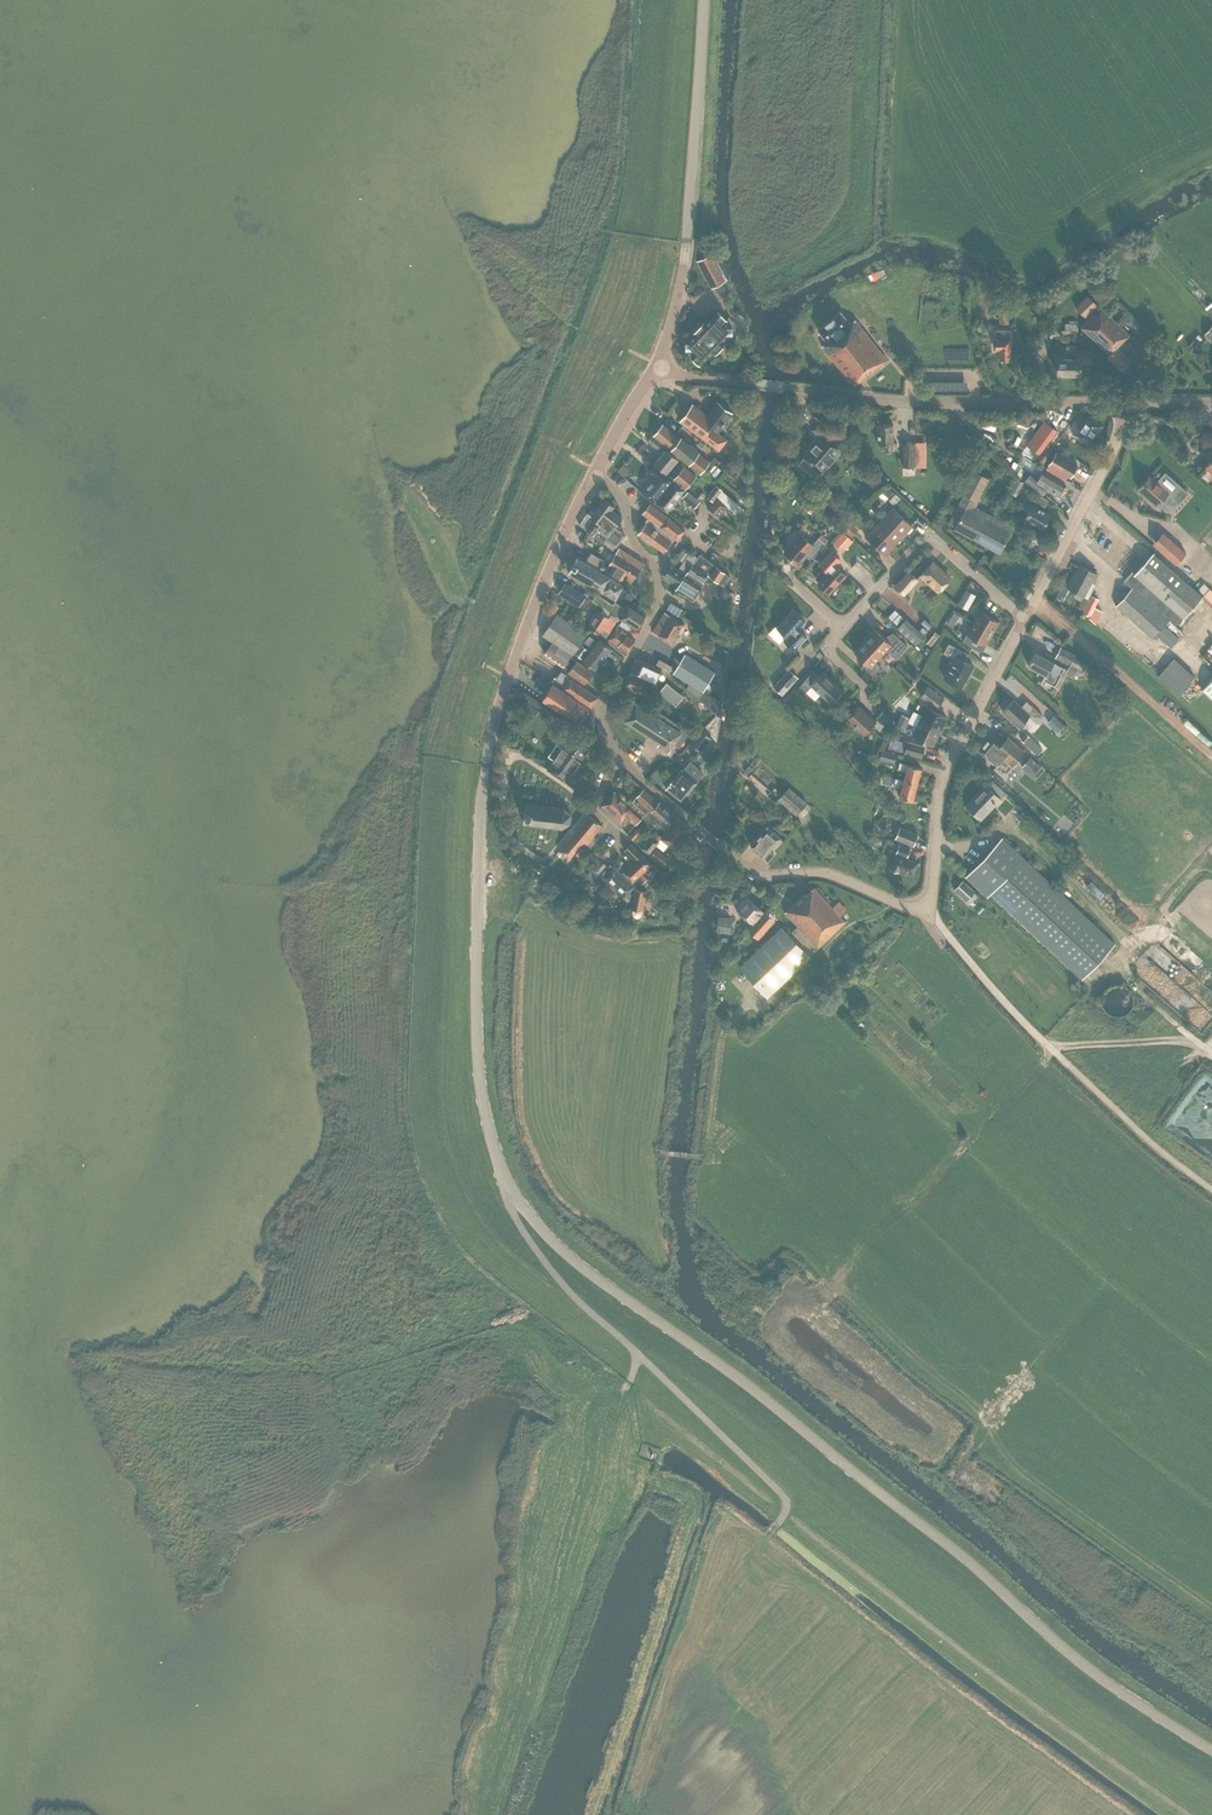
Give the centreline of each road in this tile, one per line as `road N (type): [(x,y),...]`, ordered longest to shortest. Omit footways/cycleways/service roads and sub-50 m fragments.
road 1 (tertiary): [(1211,1752),(1088,1670),(984,1574),(578,1263),(506,1182),(479,1065),(485,765),(529,620),(598,471)]
road 2 (tertiary): [(1134,405),(964,406),(658,368)]
road 3 (tertiary): [(658,368),(679,306),(704,0)]
road 4 (residential): [(923,907),(833,874),(768,874),(696,828),(622,760)]
road 5 (residential): [(923,907),(932,899),(946,776),(1025,619)]
road 6 (residential): [(843,628),(930,535),(1025,619)]
road 7 (unclassified): [(1025,619),(1134,405)]
road 8 (residential): [(622,760),(604,732),(607,707),(650,621),(659,564)]
road 9 (track): [(1047,1046),(1181,1037),(1211,1053)]

